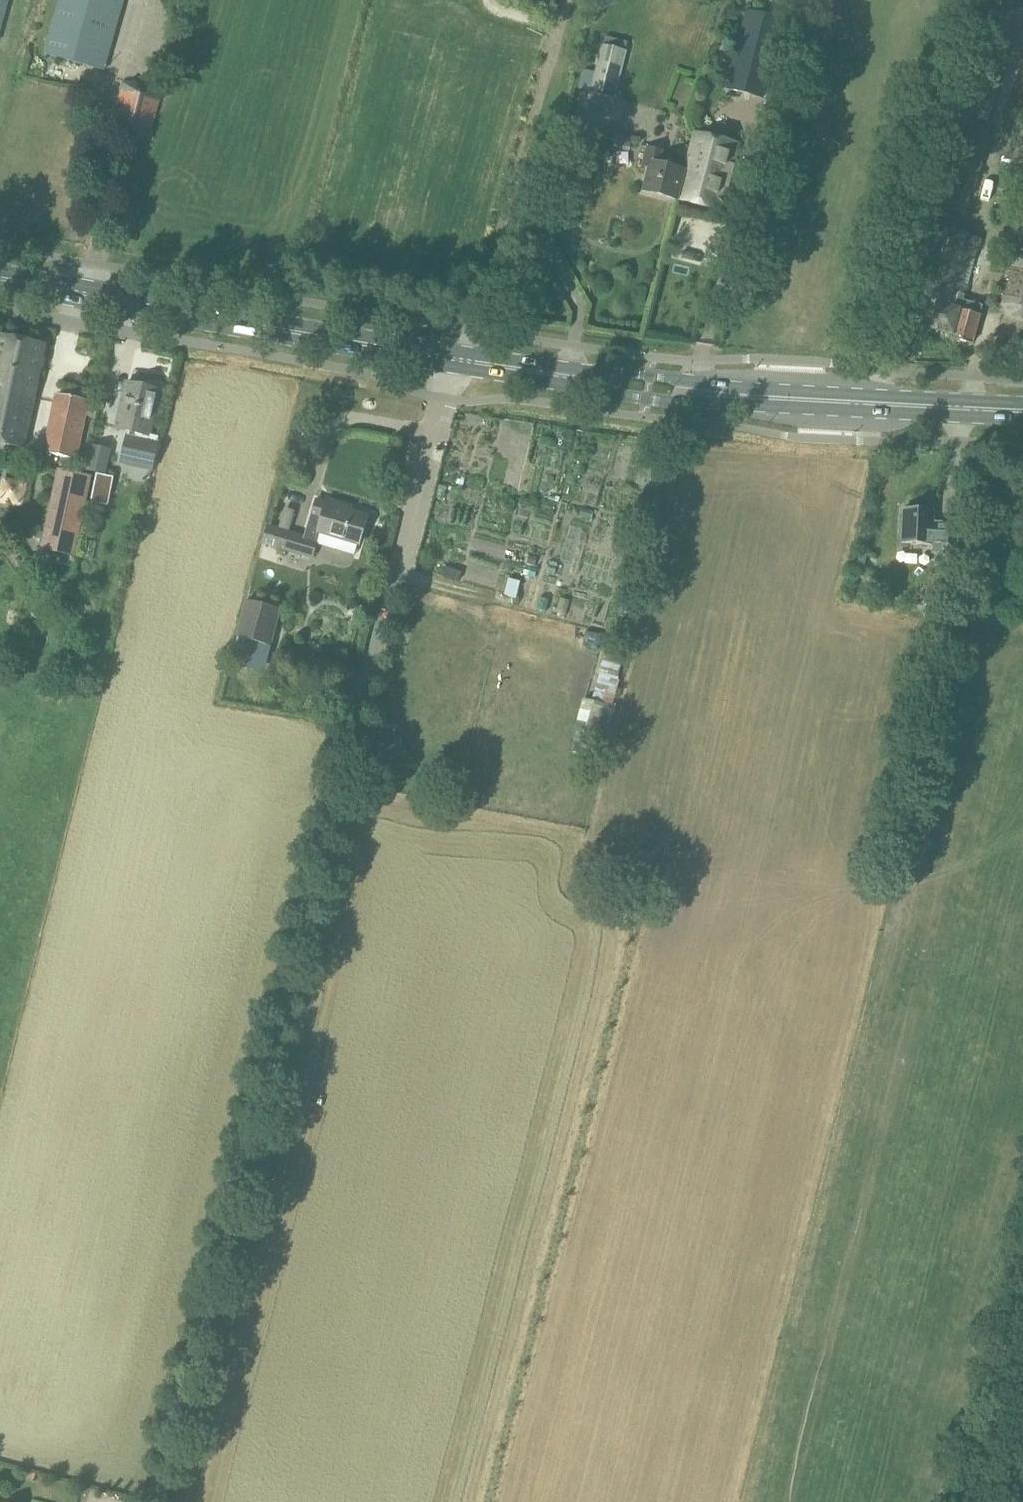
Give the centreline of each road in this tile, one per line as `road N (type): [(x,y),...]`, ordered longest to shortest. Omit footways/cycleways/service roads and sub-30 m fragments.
road 1 (primary): [(1022,411),(647,388),(0,279)]

